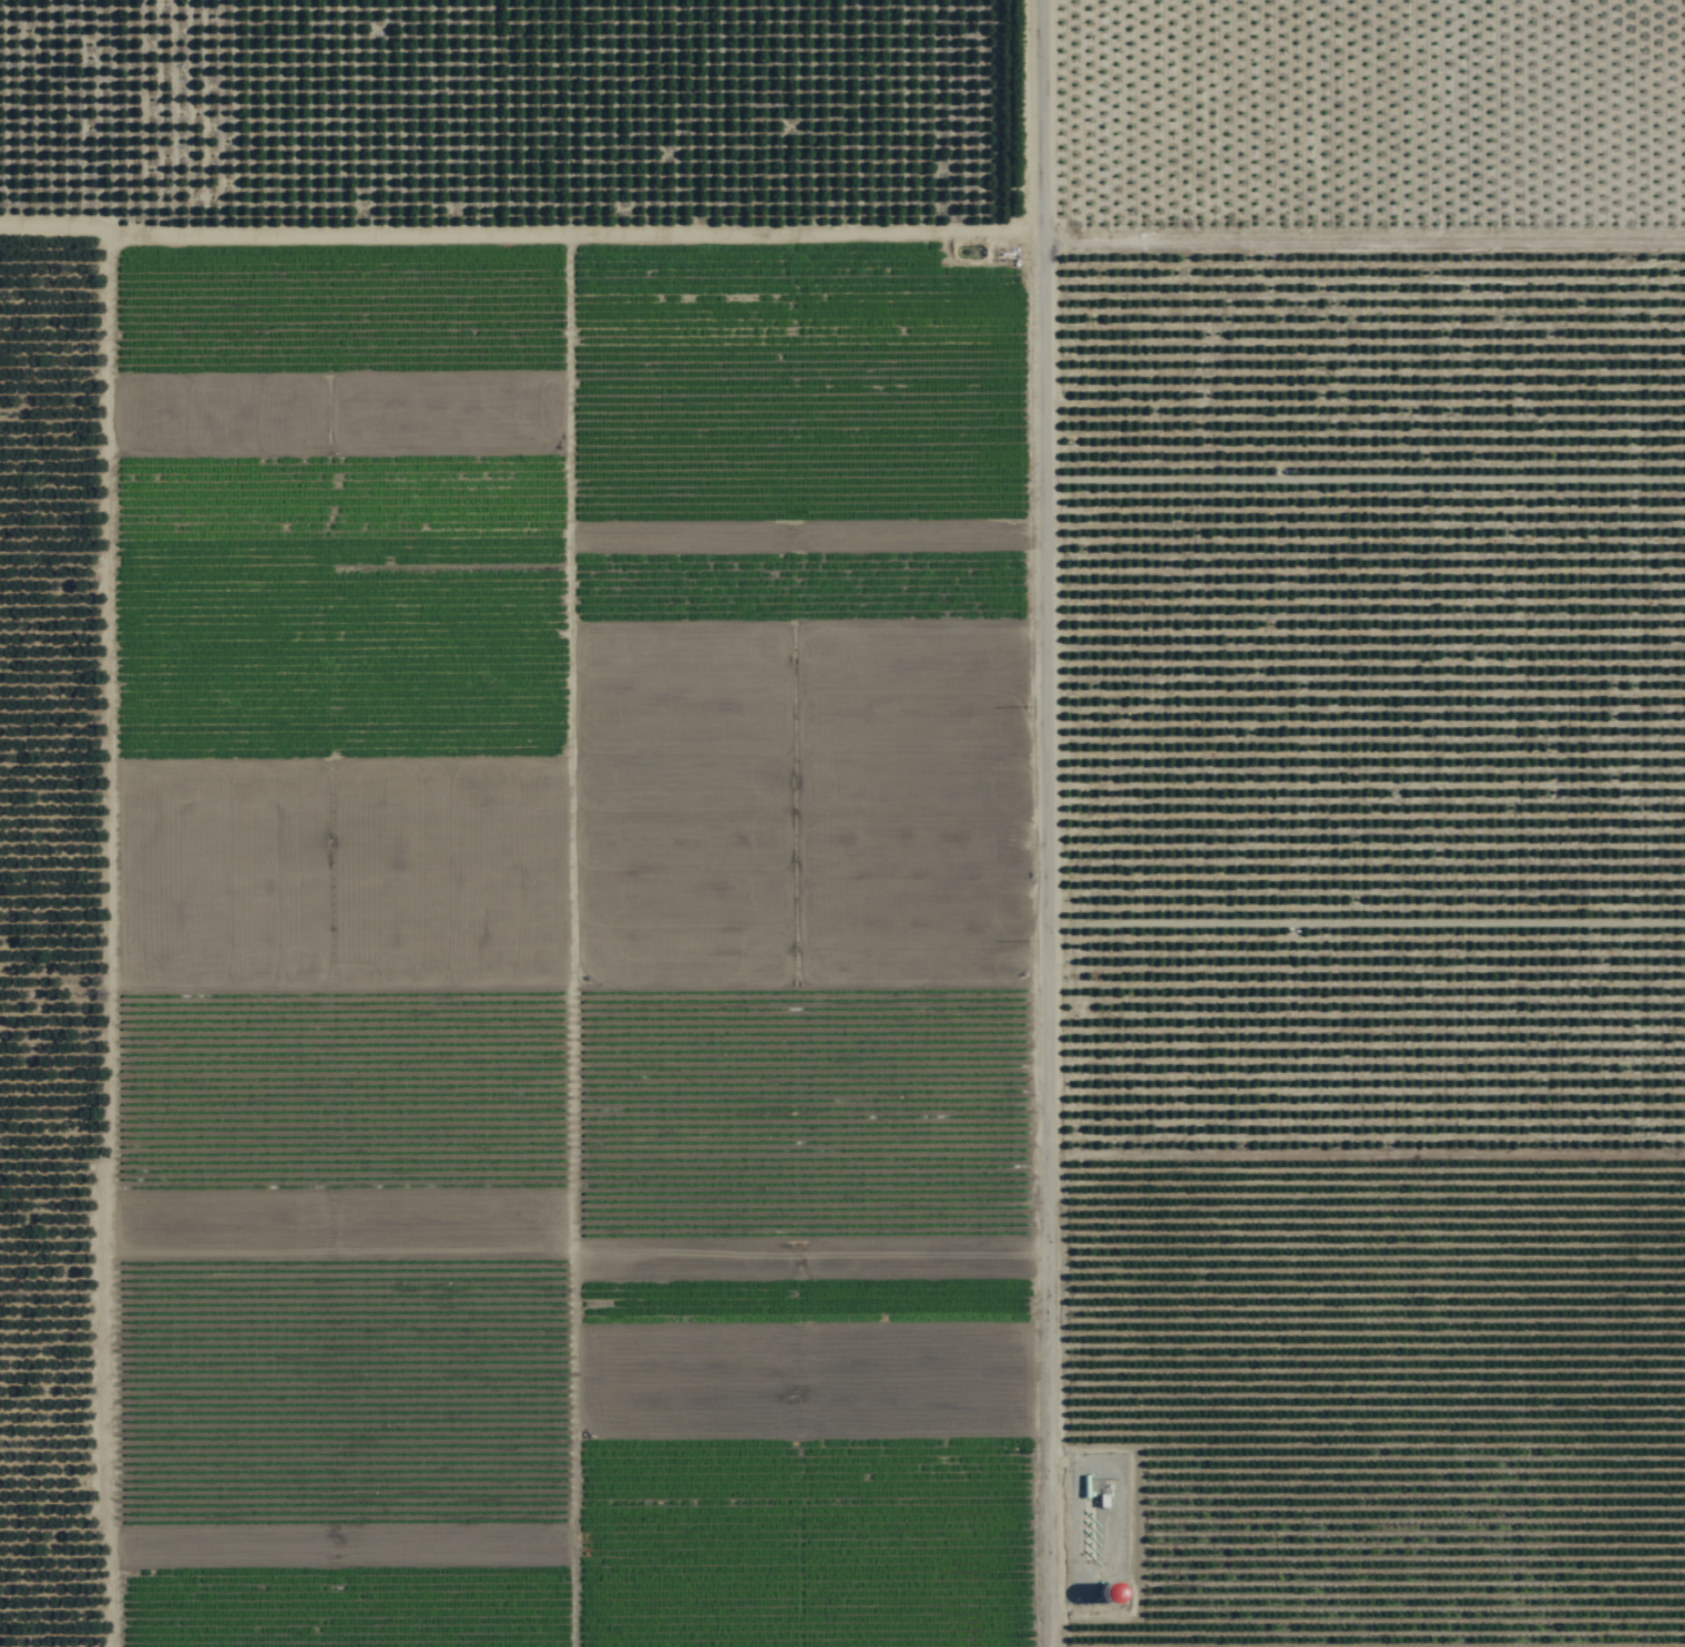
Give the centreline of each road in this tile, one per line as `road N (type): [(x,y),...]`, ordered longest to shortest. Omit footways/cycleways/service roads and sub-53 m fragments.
road 1 (residential): [(1050,1646),(1041,0)]
road 2 (track): [(62,0),(61,207),(0,209)]

